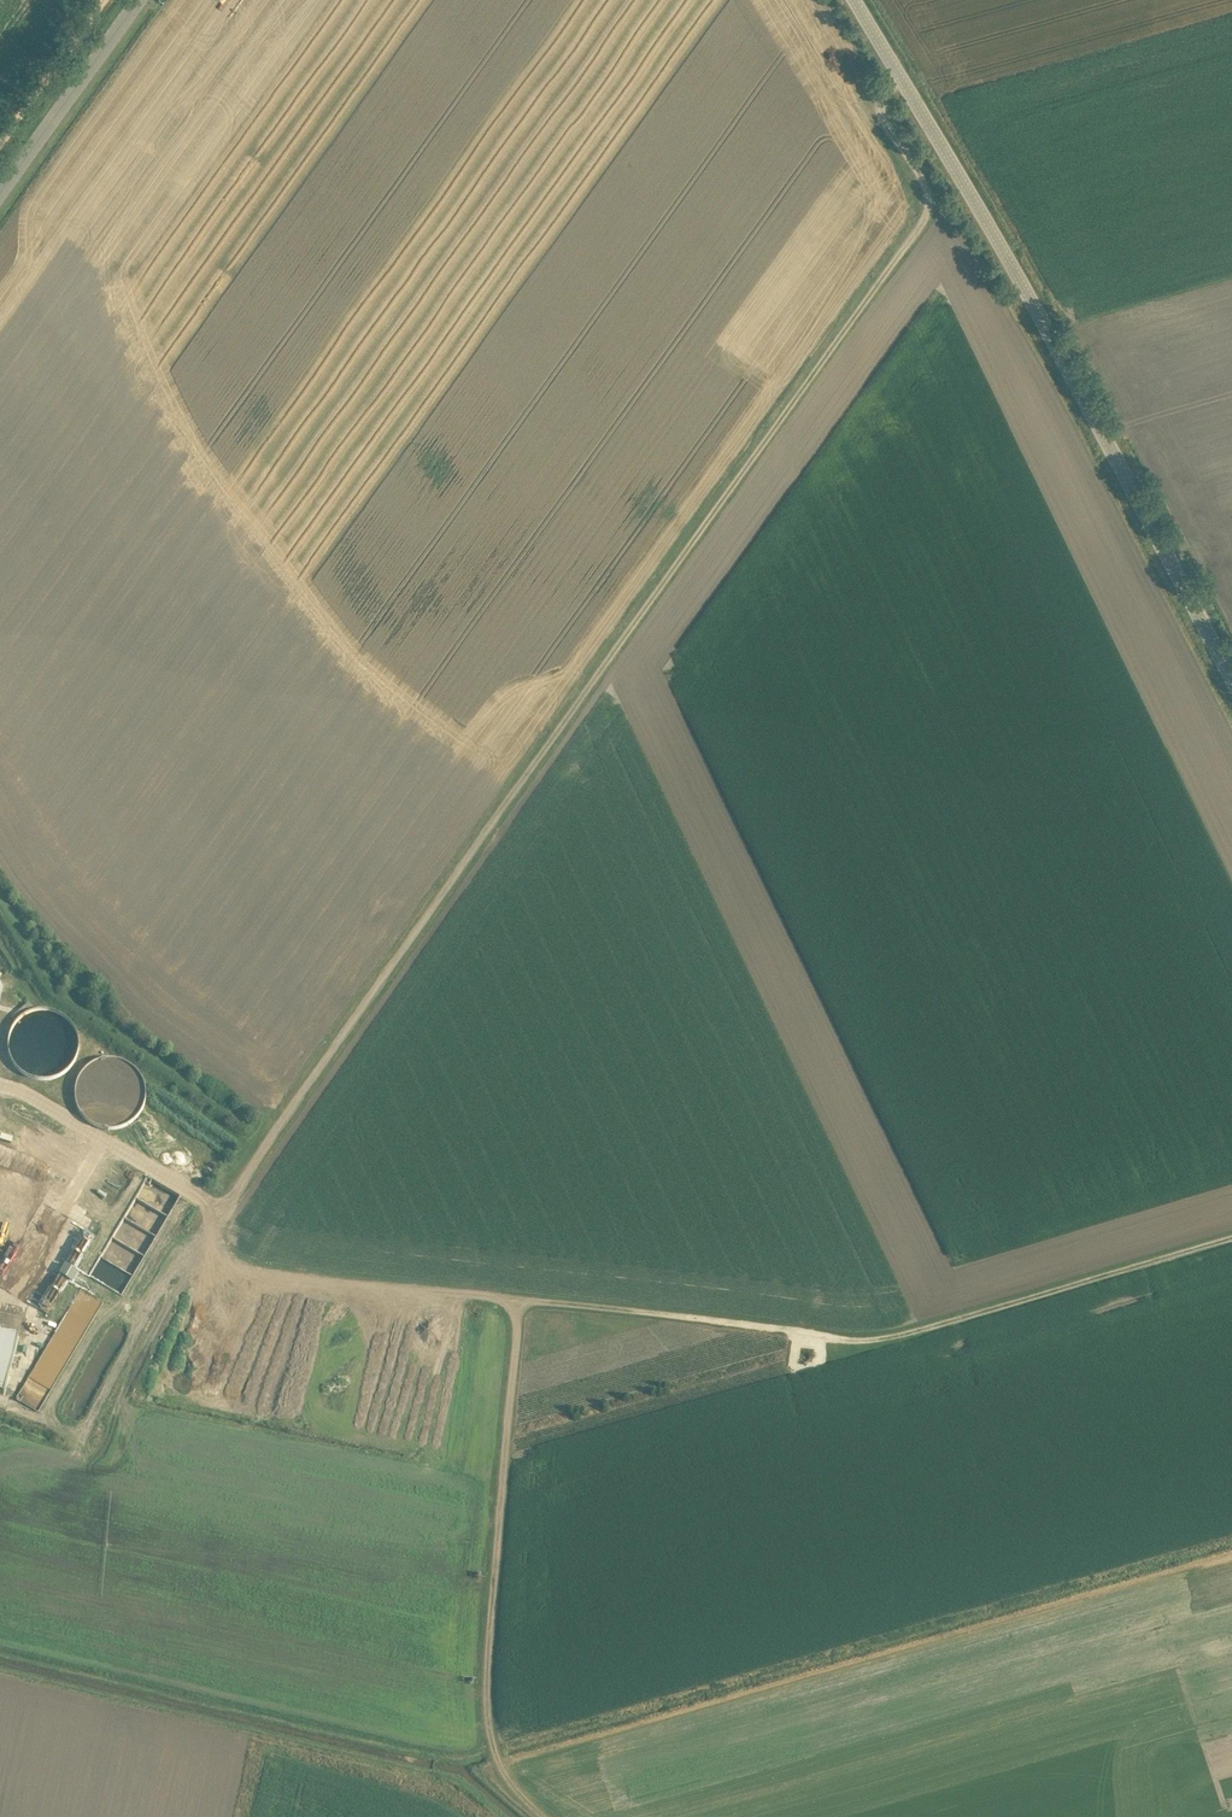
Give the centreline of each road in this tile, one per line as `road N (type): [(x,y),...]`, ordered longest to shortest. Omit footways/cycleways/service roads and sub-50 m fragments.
road 1 (track): [(520,1300),(233,1273),(209,1259),(204,1234),(926,221),(932,194),(883,106),(906,84)]
road 2 (tertiary): [(1231,669),(1018,272),(856,0)]
road 3 (track): [(1231,1238),(857,1341),(520,1300)]
road 4 (track): [(520,1300),(489,1690),(507,1774),(537,1816)]
road 5 (track): [(500,1750),(445,1759),(0,1653)]
road 6 (track): [(102,0),(0,142)]

